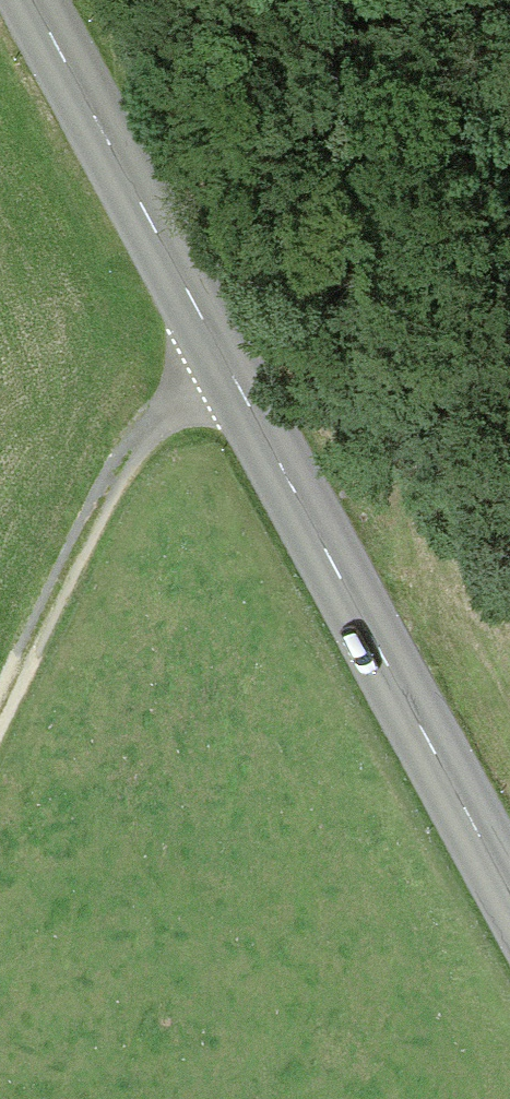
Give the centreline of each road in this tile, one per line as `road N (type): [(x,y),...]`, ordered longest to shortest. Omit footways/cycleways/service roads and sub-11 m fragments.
road 1 (tertiary): [(32,0),(509,895)]
road 2 (track): [(229,371),(156,421),(0,708)]

